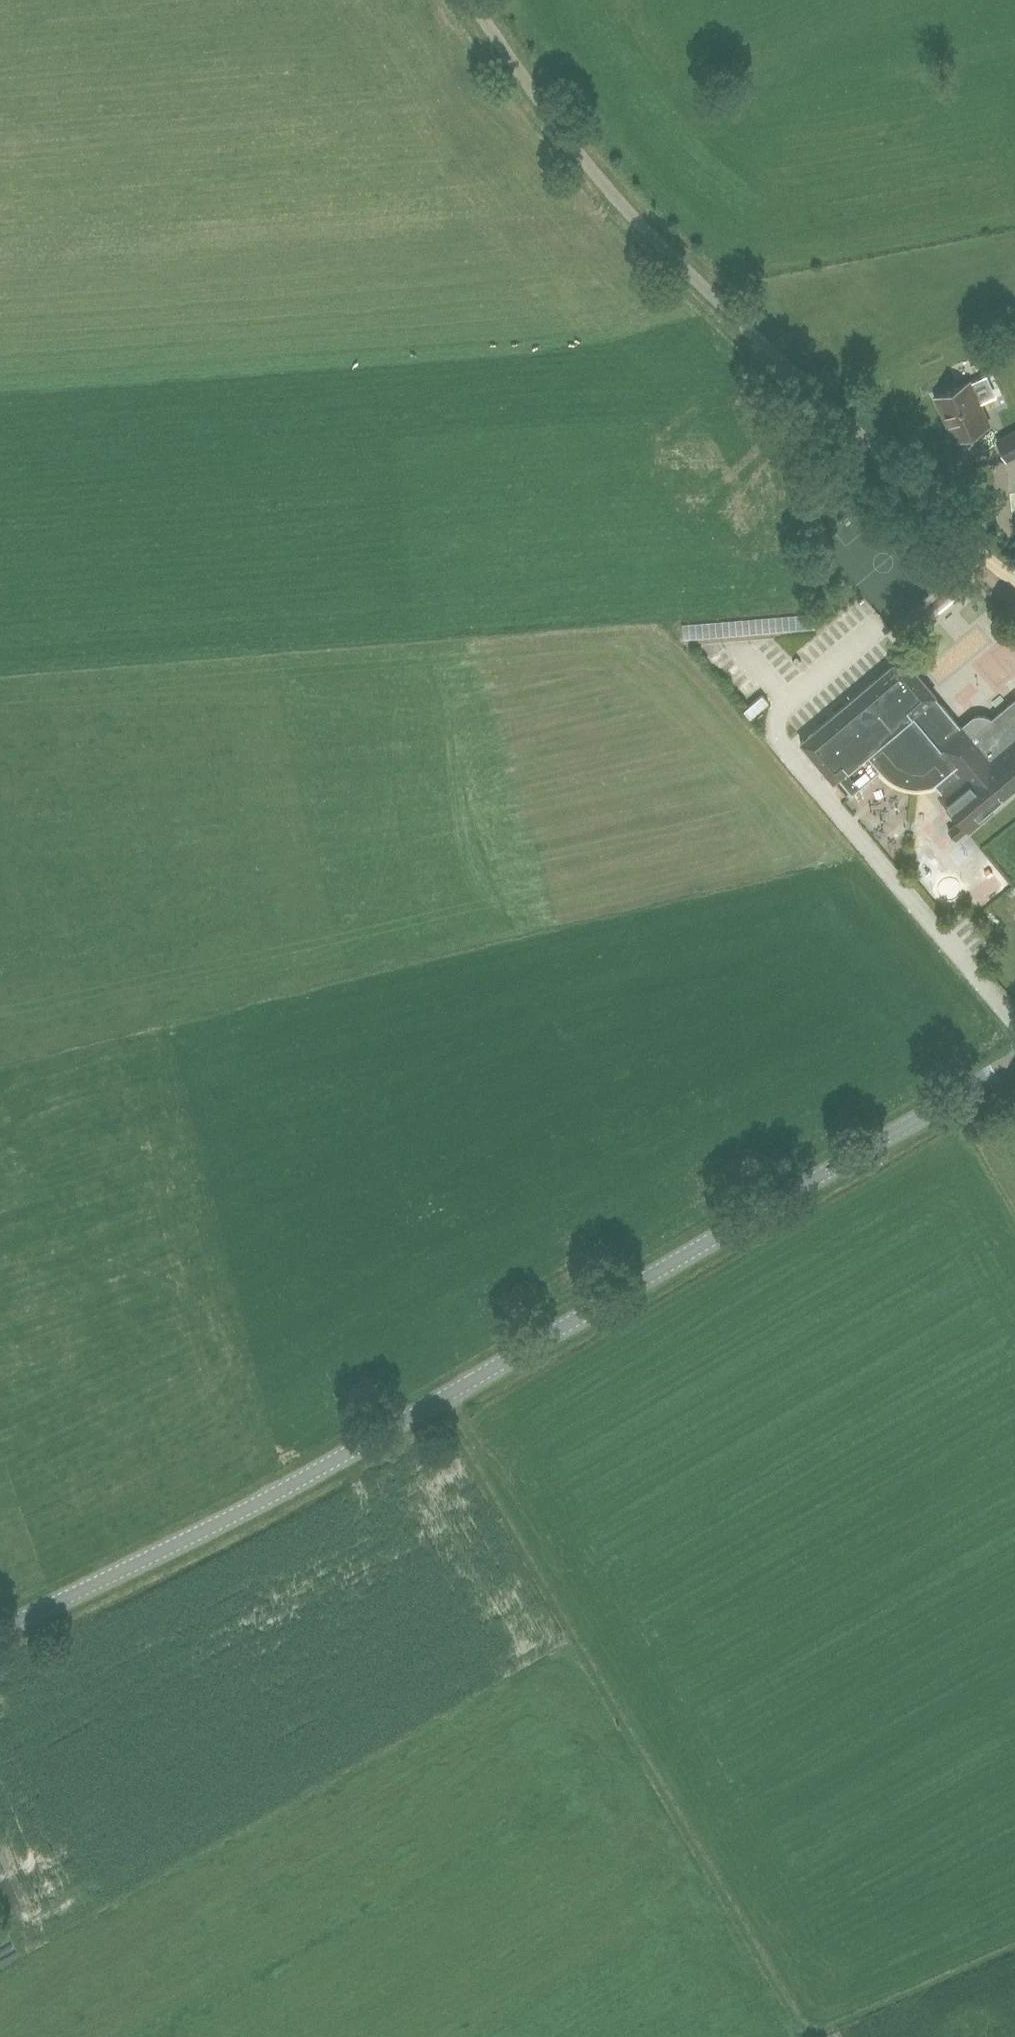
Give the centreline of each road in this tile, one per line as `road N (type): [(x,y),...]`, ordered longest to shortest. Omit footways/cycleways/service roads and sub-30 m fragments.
road 1 (tertiary): [(0,1631),(271,1497),(1014,1063)]
road 2 (unclassified): [(1014,580),(993,567),(601,183),(469,0)]

